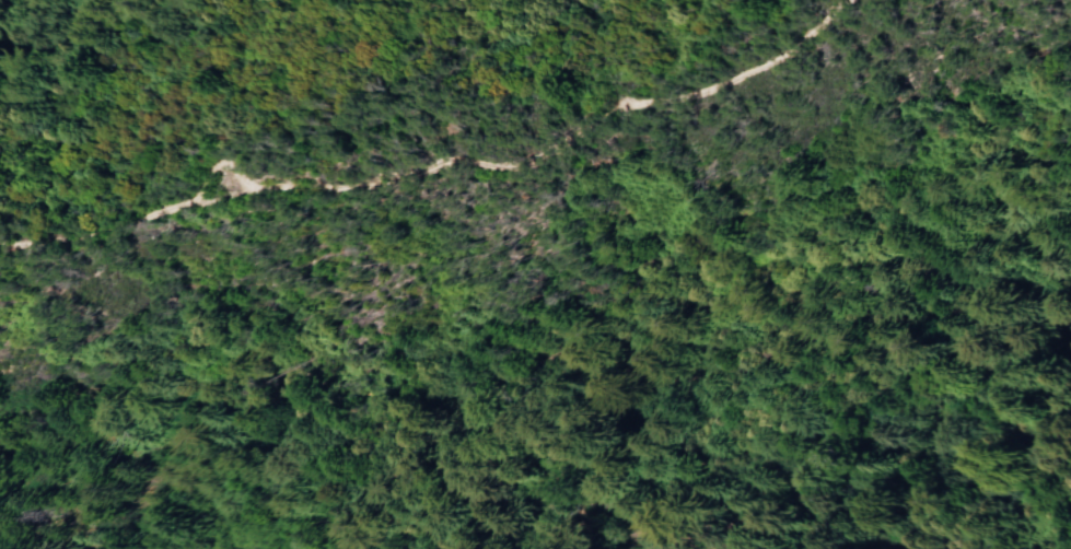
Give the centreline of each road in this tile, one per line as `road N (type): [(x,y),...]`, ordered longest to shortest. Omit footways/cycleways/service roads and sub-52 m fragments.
road 1 (track): [(853,0),(790,55),(639,107),(582,141),(497,166),(455,161),(370,188),(248,188),(224,168),(200,198),(174,209)]
road 2 (track): [(933,0),(913,100),(957,313),(956,411),(801,548)]
road 3 (track): [(174,209),(93,235),(0,236)]

